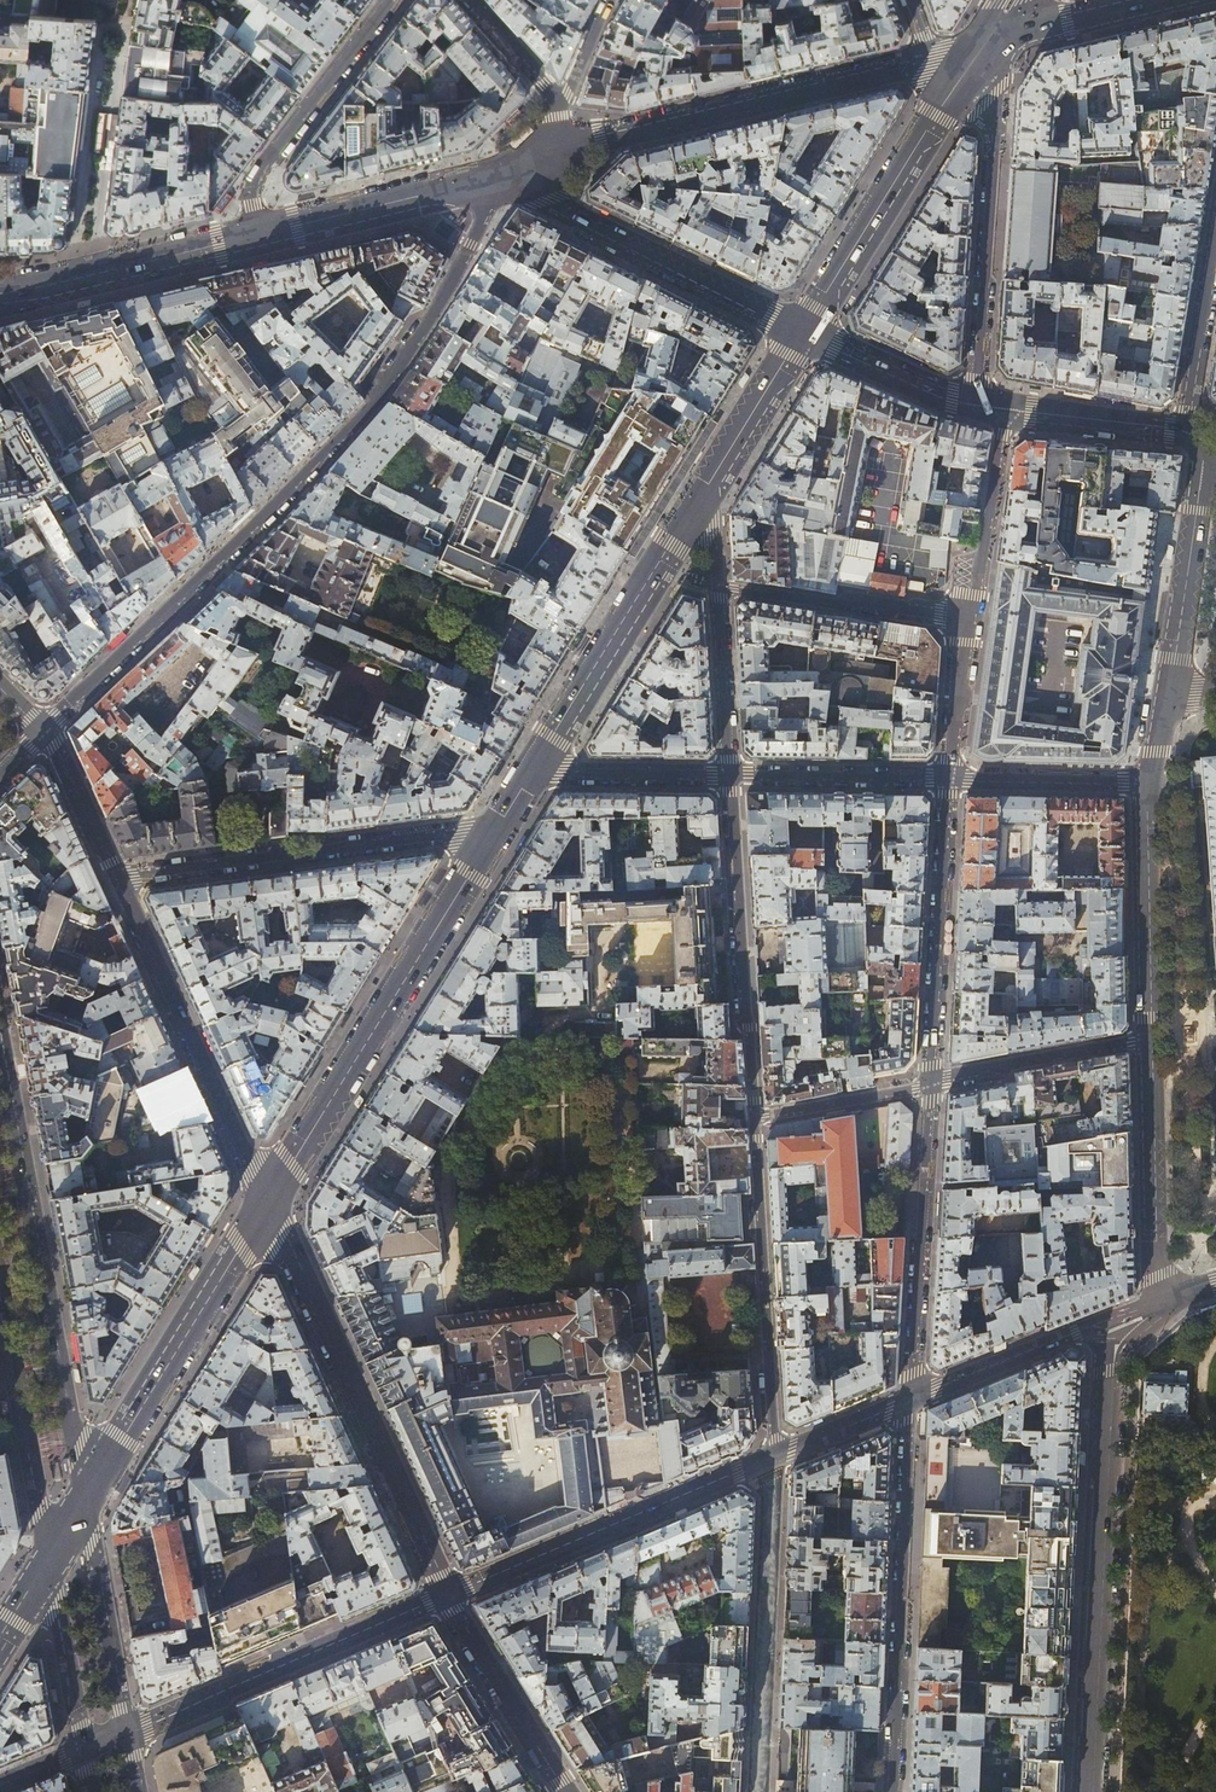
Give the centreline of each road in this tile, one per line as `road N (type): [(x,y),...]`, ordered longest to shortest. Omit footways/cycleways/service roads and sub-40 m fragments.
road 1 (residential): [(529,164),(490,211),(379,399),(47,727)]
road 2 (residential): [(773,1456),(729,773)]
road 3 (residential): [(1116,1317),(1091,1791)]
road 4 (secondary): [(86,1502),(0,1041)]
road 5 (secondary): [(499,827),(267,1206)]
road 6 (tertiary): [(267,1206),(446,1596)]
road 7 (tertiary): [(529,164),(930,56)]
road 8 (residential): [(911,1397),(893,1791)]
road 9 (residential): [(117,877),(499,827)]
road 10 (residential): [(984,42),(995,95),(975,404)]
road 11 (tertiary): [(117,877),(267,1206)]
road 12 (tertiary): [(773,1456),(446,1596)]
road 13 (tertiary): [(446,1596),(126,1731)]
road 14 (secondary): [(267,1206),(86,1502)]
road 15 (secondary): [(713,480),(531,773)]
road 16 (secondary): [(984,42),(801,332)]
road 17 (residential): [(760,1791),(773,1456)]
road 18 (tertiary): [(801,332),(547,200),(529,164)]
road 19 (residential): [(931,1084),(911,1397)]
road 20 (residential): [(948,777),(931,1084)]
road 21 (tertiary): [(250,234),(529,164)]
road 22 (tertiary): [(392,0),(251,183),(250,234)]
road 23 (secondary): [(0,1291),(49,1565)]
road 24 (residential): [(1151,1039),(1157,1303)]
road 25 (tertiary): [(0,294),(250,234)]
road 26 (residential): [(1153,782),(1151,1039)]
road 27 (residential): [(719,586),(971,620)]
road 28 (secondary): [(126,1731),(86,1502)]
road 29 (residential): [(1203,473),(1166,699)]
road 30 (tertiary): [(446,1596),(564,1791)]
road 31 (residential): [(1151,1039),(931,1084)]
road 32 (tertiary): [(1116,1317),(911,1397)]
road 33 (residential): [(948,777),(729,773)]
road 34 (residential): [(1008,409),(971,620)]
road 35 (residential): [(1153,782),(948,777)]
road 36 (residential): [(729,773),(531,773)]
road 37 (residential): [(1196,437),(1191,410),(1215,249)]
road 38 (tertiary): [(1196,437),(1008,409)]
road 39 (tertiary): [(975,404),(801,332)]
road 40 (secondary): [(49,1565),(82,1750)]
road 41 (residential): [(729,773),(719,586)]
road 42 (tertiary): [(984,42),(1165,0)]
road 43 (secondary): [(801,332),(713,480)]
road 44 (tertiary): [(47,727),(117,877)]
road 45 (residential): [(971,620),(948,777)]
road 46 (tertiary): [(911,1397),(773,1456)]
road 47 (residential): [(562,103),(470,0)]

